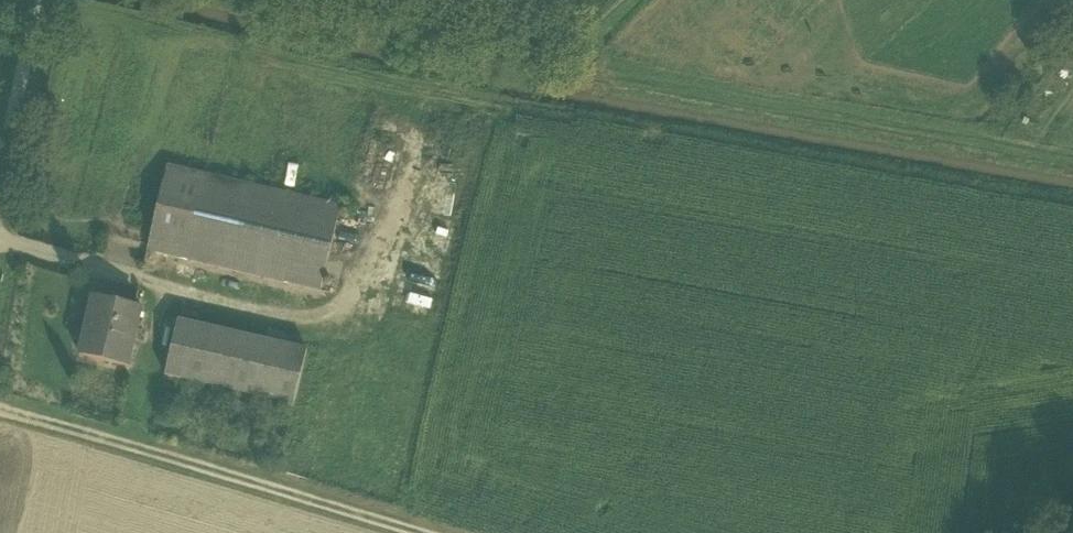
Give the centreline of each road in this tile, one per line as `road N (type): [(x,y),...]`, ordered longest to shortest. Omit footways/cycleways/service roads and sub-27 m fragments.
road 1 (track): [(449,532),(0,404)]
road 2 (unclassified): [(39,0),(0,189)]

